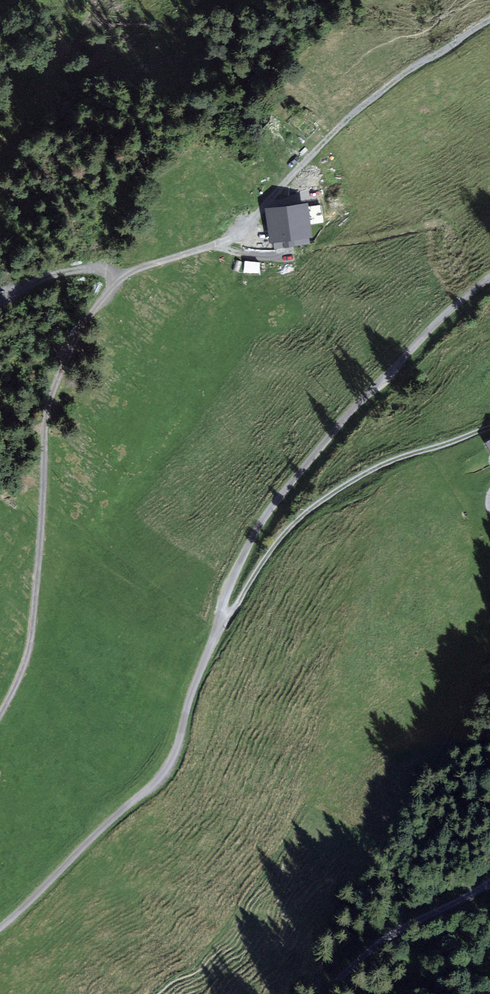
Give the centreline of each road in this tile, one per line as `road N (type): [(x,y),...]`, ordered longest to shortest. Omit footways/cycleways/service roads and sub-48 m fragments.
road 1 (track): [(489,20),(400,76),(322,143),(244,230),(130,273),(83,325),(45,423),(31,645),(0,715)]
road 2 (unclassified): [(0,928),(159,779),(229,588),(264,518),(346,416),(489,277)]
road 3 (track): [(489,427),(385,464),(325,498),(282,536),(236,608),(221,615)]
road 4 (track): [(489,863),(367,933),(302,993)]
road 5 (track): [(0,304),(62,274),(91,269),(117,282)]

